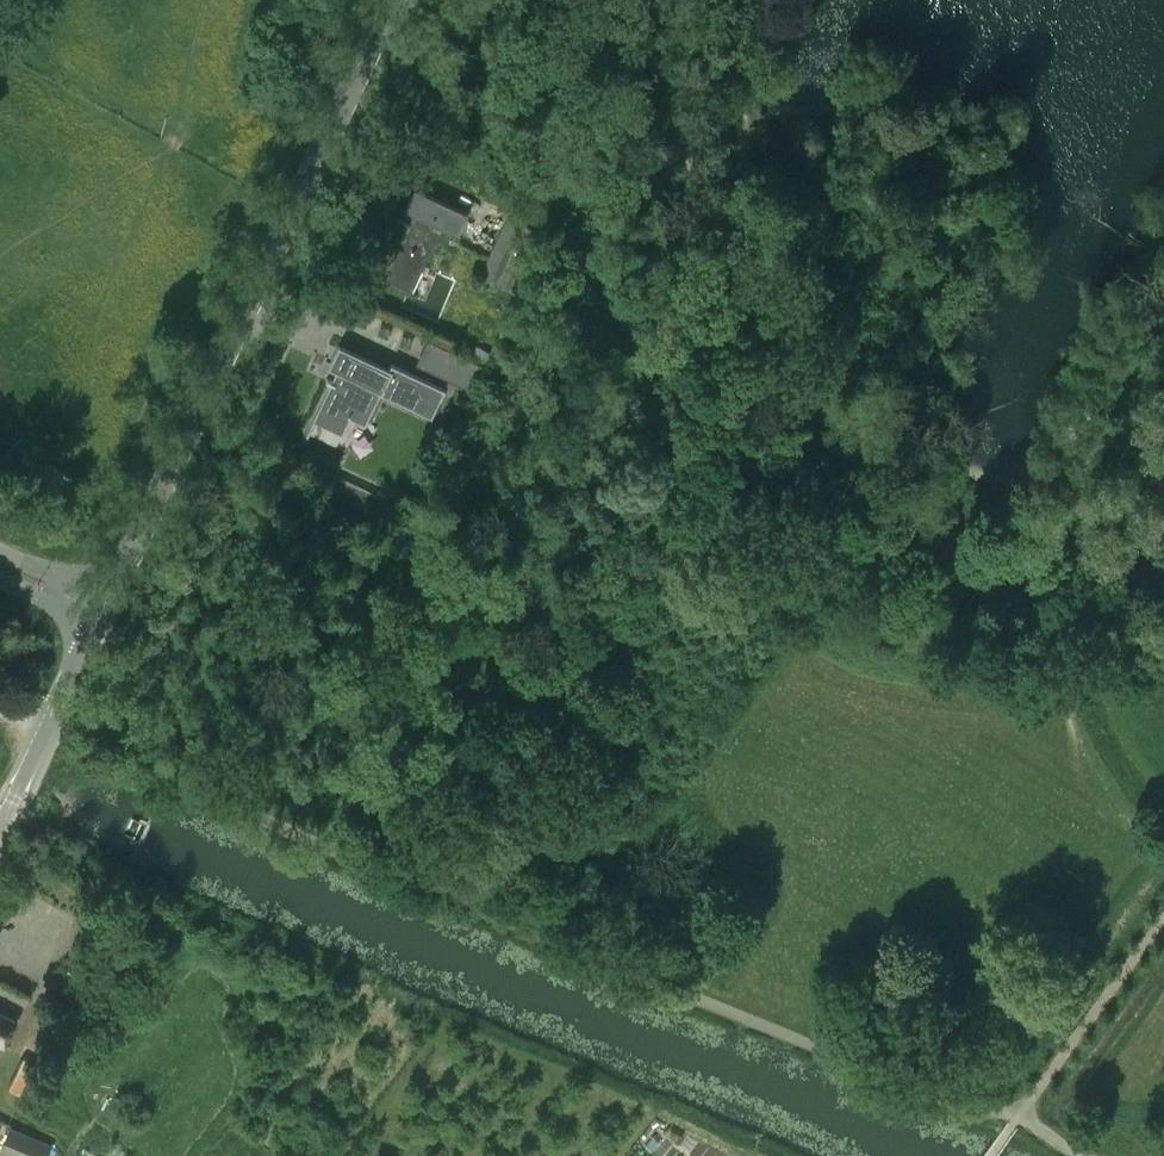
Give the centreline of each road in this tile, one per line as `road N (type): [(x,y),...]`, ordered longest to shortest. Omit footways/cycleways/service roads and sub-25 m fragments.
road 1 (tertiary): [(105,597),(393,0)]
road 2 (residential): [(0,823),(90,628)]

